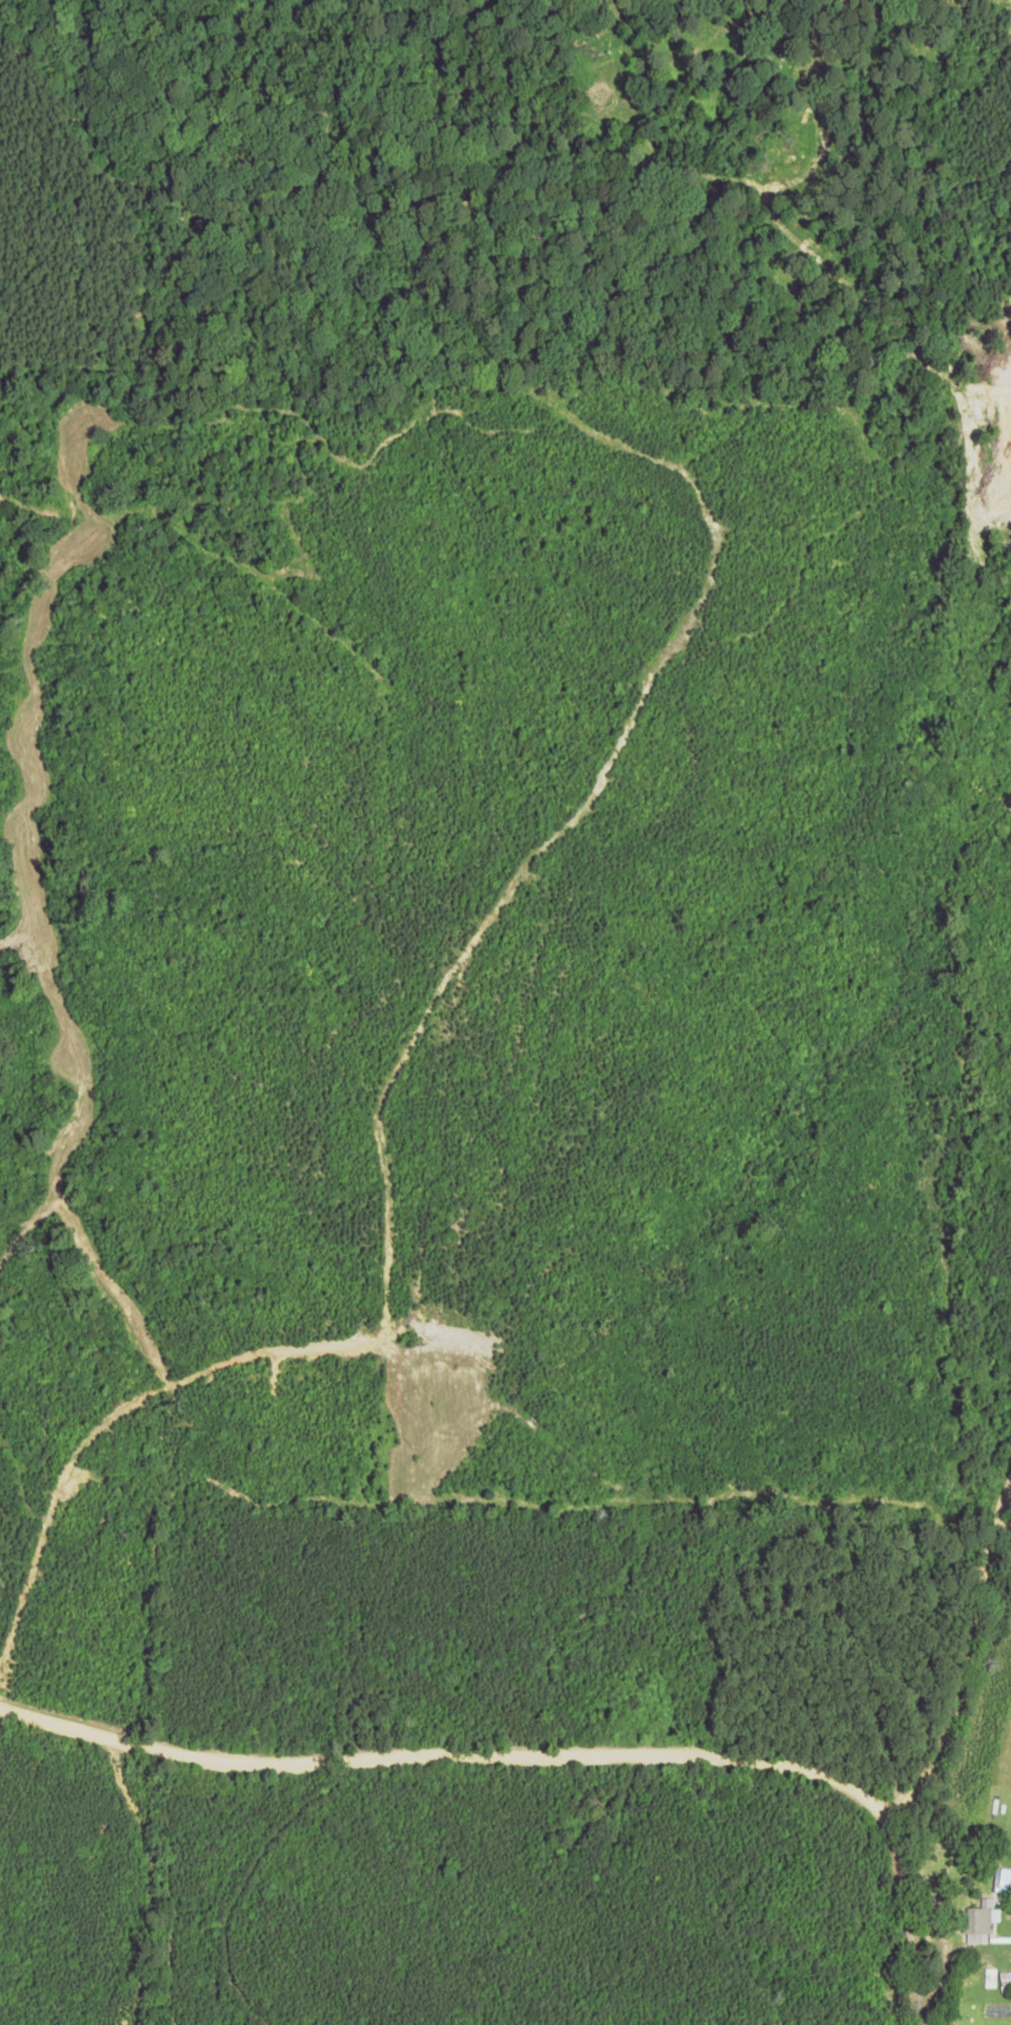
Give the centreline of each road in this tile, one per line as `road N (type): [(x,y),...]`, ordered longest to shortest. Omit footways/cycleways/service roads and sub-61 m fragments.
road 1 (residential): [(909,1861),(774,1781),(645,1755),(127,1776),(0,1734)]
road 2 (residential): [(909,1861),(944,1841),(1010,1645)]
road 3 (residential): [(918,2024),(909,1861)]

